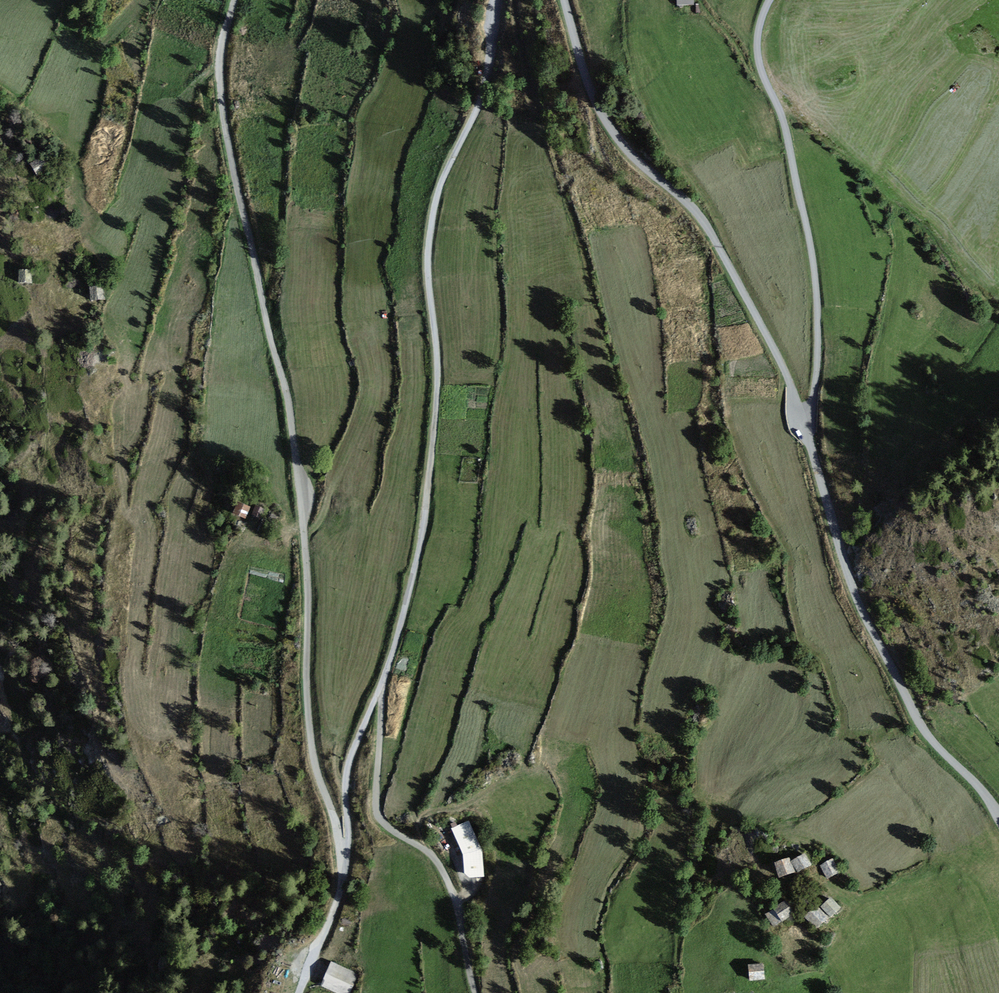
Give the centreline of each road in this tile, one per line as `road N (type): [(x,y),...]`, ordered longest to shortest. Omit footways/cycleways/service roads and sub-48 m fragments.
road 1 (unclassified): [(346,855),(311,744),(310,597),(289,399),(222,105),(220,62),(234,0)]
road 2 (unclassified): [(489,0),(474,88),(442,180),(427,330),(430,490),(407,614),(383,685)]
road 3 (unclassified): [(565,0),(606,122),(705,226),(785,369),(801,421)]
road 4 (unclassified): [(998,818),(922,725),(853,594),(801,421)]
road 5 (unclassified): [(772,0),(757,43),(760,67),(785,126),(817,282),(817,390),(801,421)]
road 6 (track): [(518,0),(529,83),(623,395)]
road 7 (unclassified): [(383,685),(382,818),(435,861),(450,887),(476,992)]
road 8 (unclassified): [(383,685),(340,796),(346,855)]
road 9 (unclassified): [(346,855),(342,889),(303,992)]

